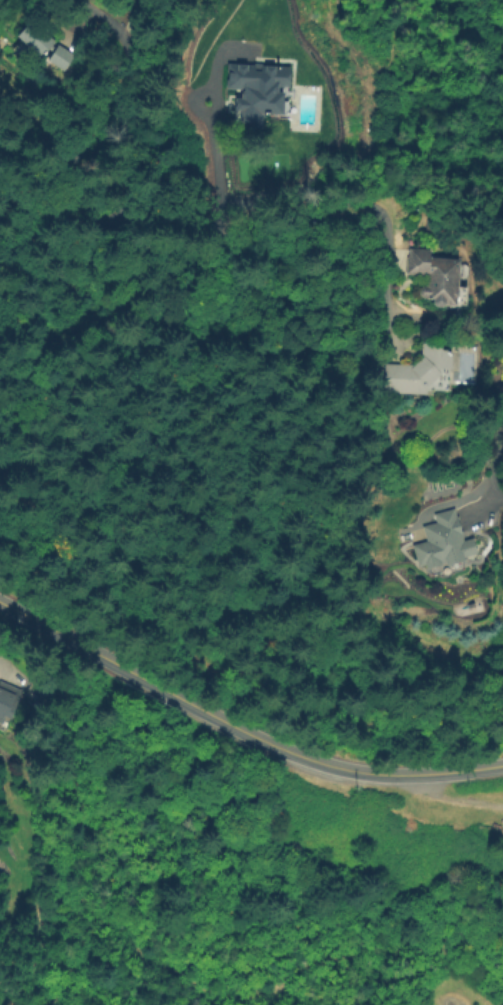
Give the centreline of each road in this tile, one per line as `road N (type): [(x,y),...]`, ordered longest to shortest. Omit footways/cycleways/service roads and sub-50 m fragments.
road 1 (residential): [(0,177),(49,213),(85,224),(241,241),(295,228),(327,201),(352,120),(340,60),(269,13),(203,18),(181,58)]
road 2 (tertiary): [(502,764),(378,774),(315,761),(233,727),(0,602)]

